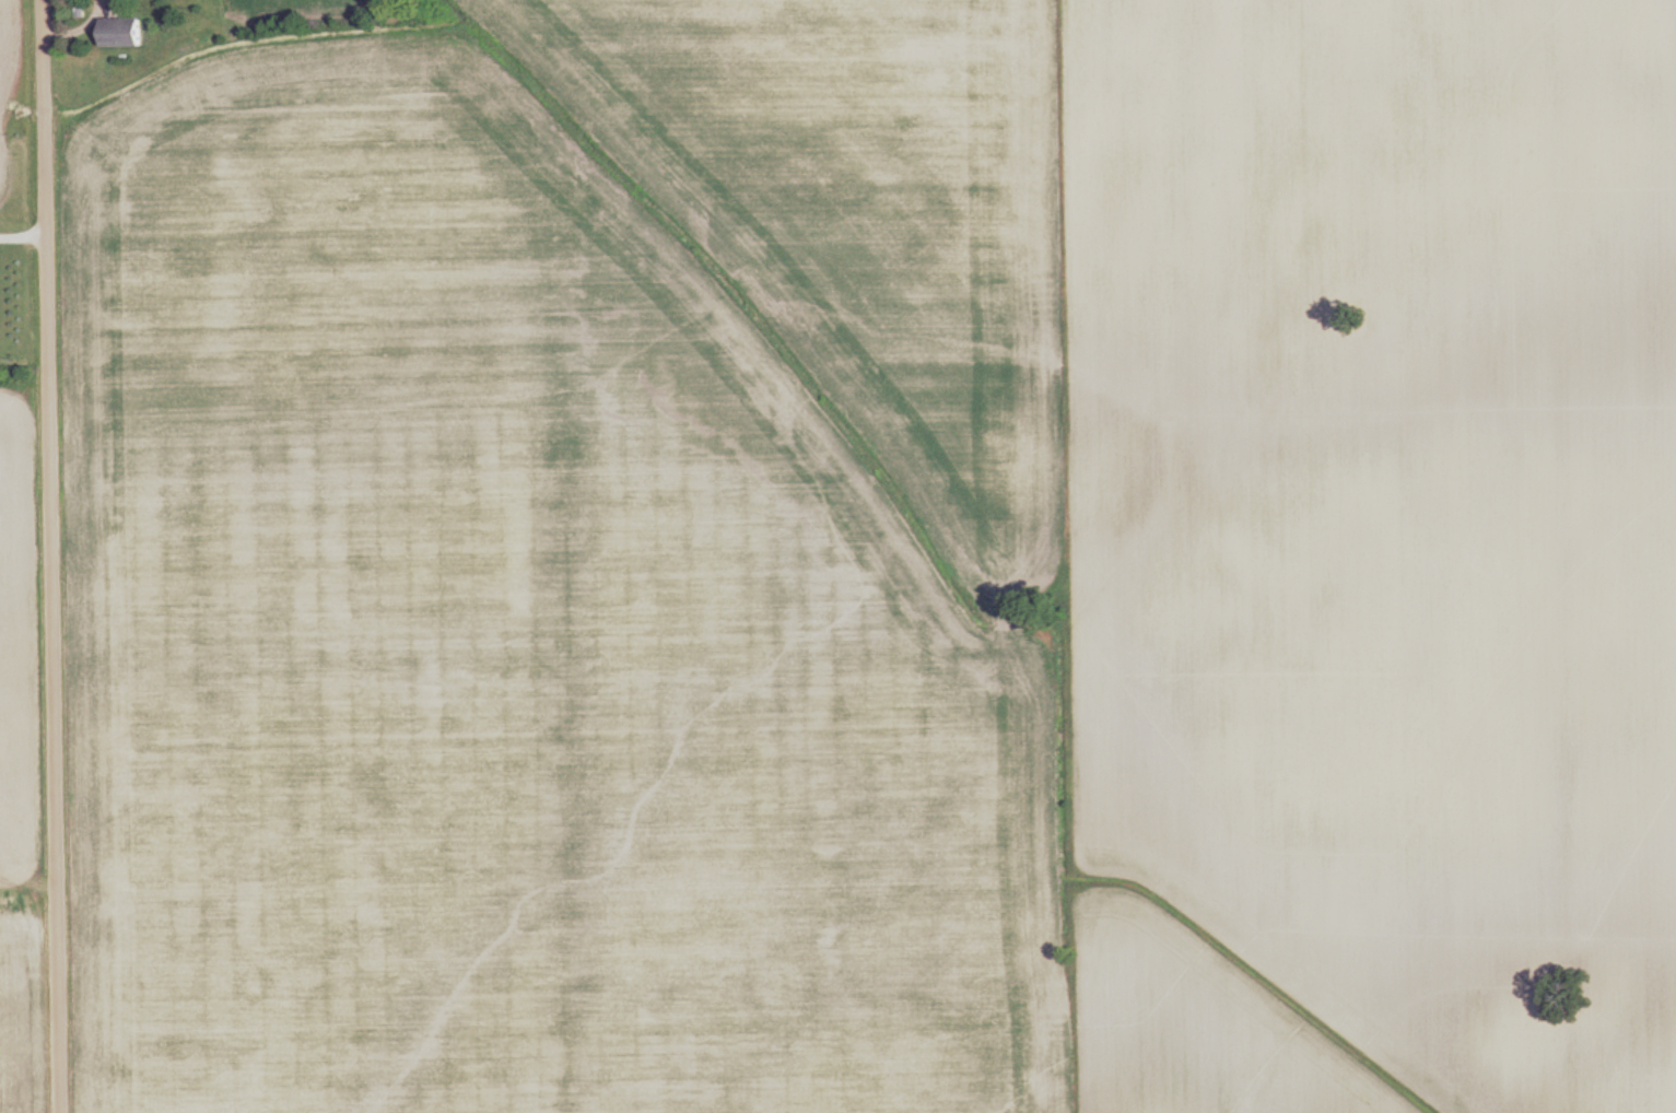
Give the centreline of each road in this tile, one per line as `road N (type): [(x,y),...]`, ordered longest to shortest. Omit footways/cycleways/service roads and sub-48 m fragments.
road 1 (residential): [(62,1112),(43,0)]

